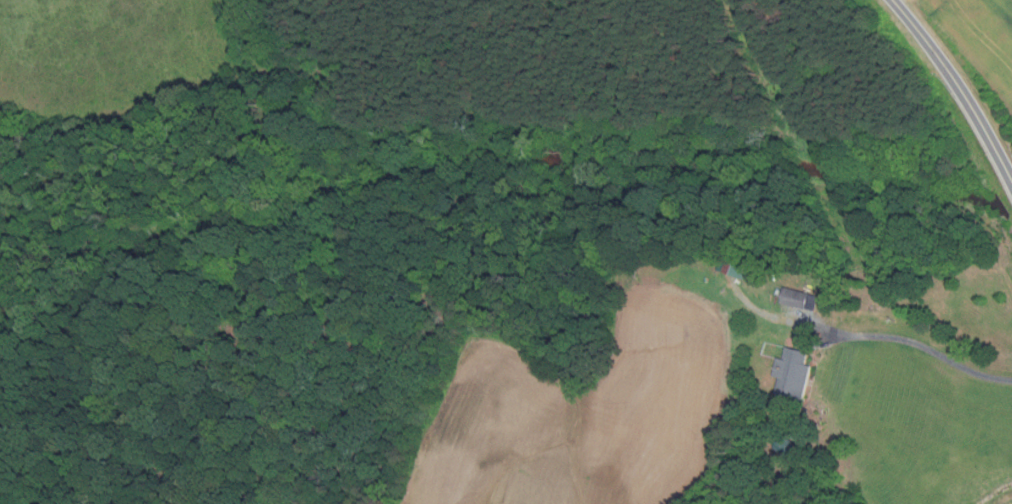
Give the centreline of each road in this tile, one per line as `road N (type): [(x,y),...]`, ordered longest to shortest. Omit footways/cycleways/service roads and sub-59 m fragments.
road 1 (residential): [(1011,180),(964,94),(893,0)]

